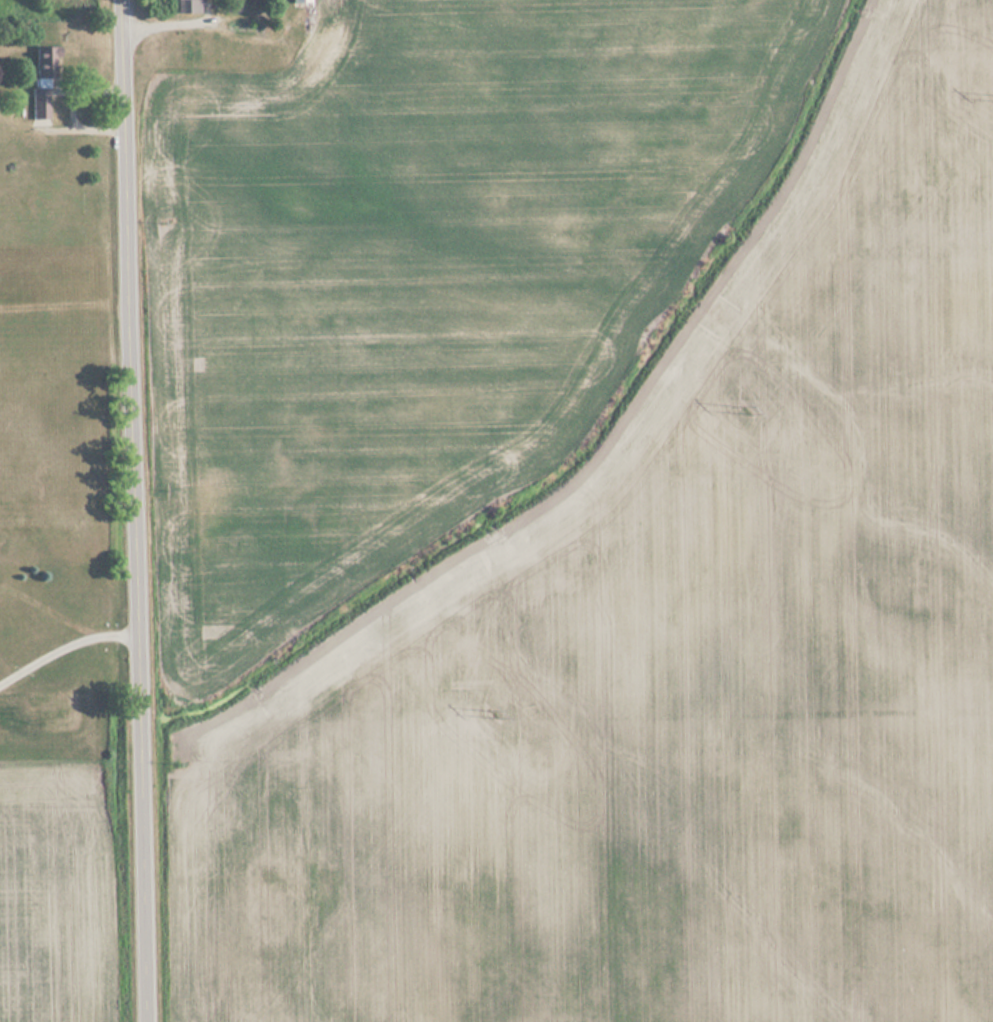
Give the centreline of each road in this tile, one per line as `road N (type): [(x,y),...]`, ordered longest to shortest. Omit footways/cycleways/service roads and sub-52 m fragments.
road 1 (residential): [(149,1021),(132,632),(124,0)]

